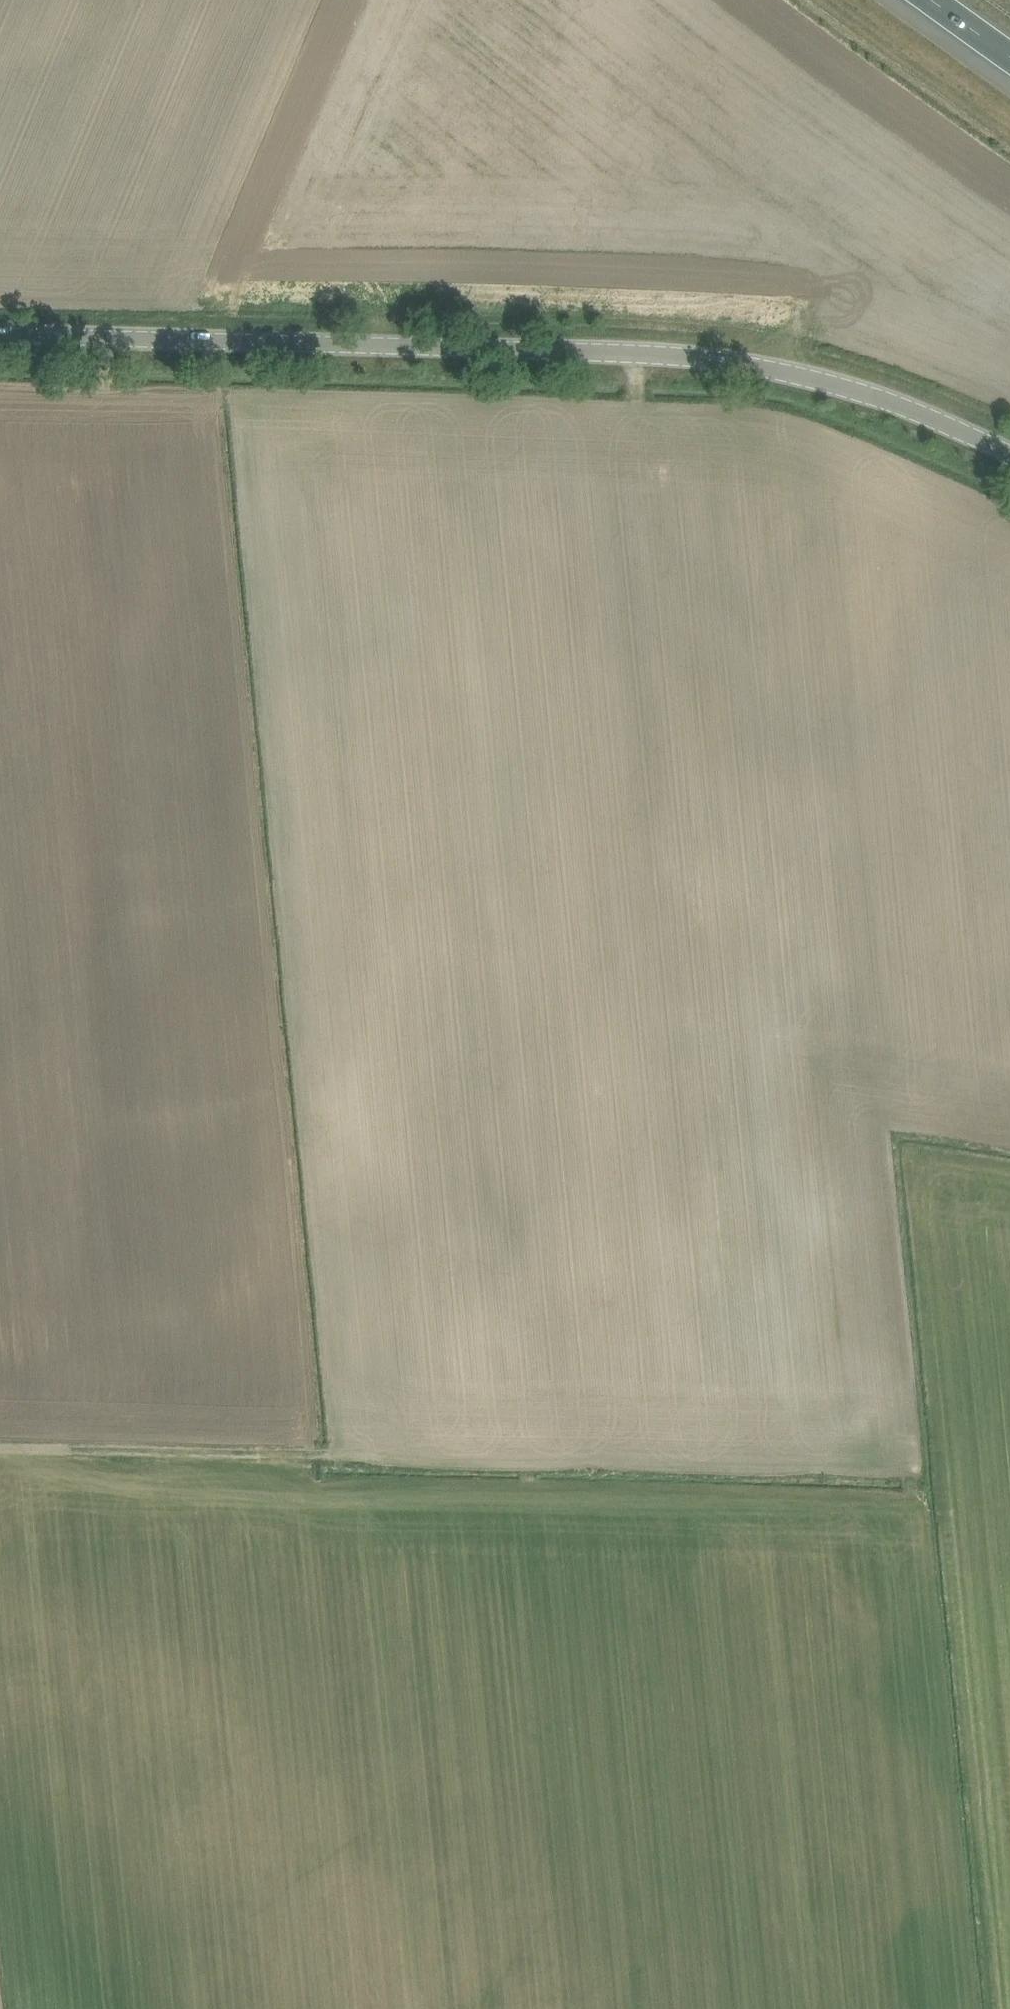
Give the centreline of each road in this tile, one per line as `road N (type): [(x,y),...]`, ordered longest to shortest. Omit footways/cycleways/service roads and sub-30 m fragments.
road 1 (tertiary): [(1009,453),(871,395),(712,360),(0,335)]
road 2 (track): [(316,1453),(0,1448)]

